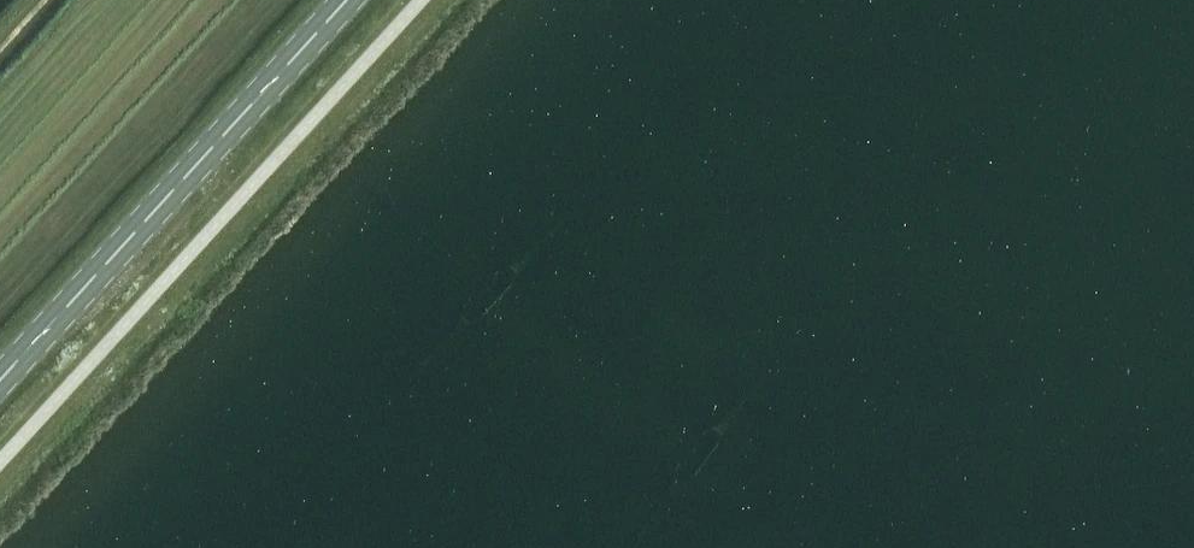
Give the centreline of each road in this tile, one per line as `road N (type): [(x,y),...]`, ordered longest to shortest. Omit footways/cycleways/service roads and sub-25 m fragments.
road 1 (secondary): [(0,380),(347,0)]

